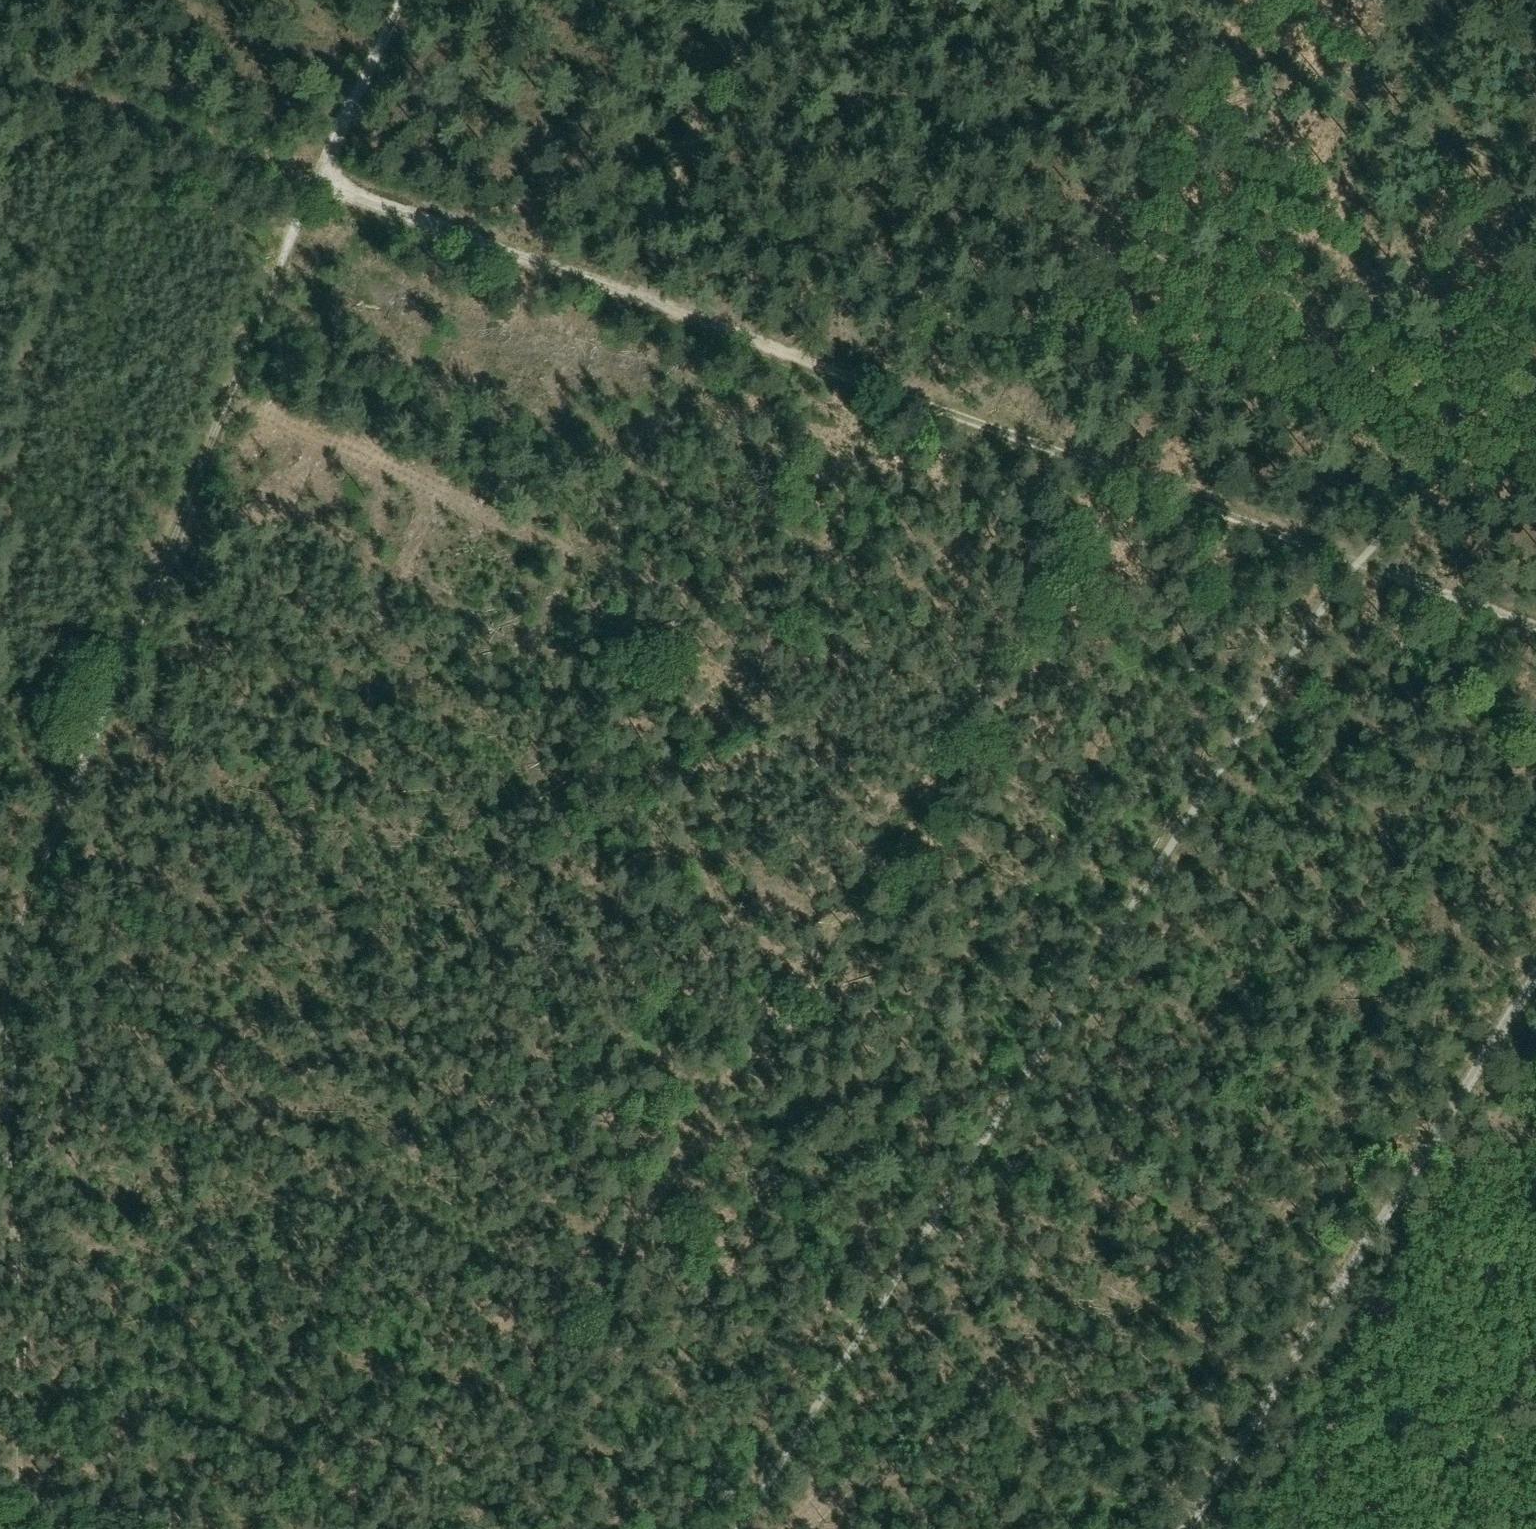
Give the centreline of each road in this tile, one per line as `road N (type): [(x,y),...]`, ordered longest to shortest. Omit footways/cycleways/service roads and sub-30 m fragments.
road 1 (track): [(380,0),(301,165),(0,987),(18,1528)]
road 2 (track): [(301,165),(1535,620)]
road 3 (track): [(1535,960),(1180,1528)]

